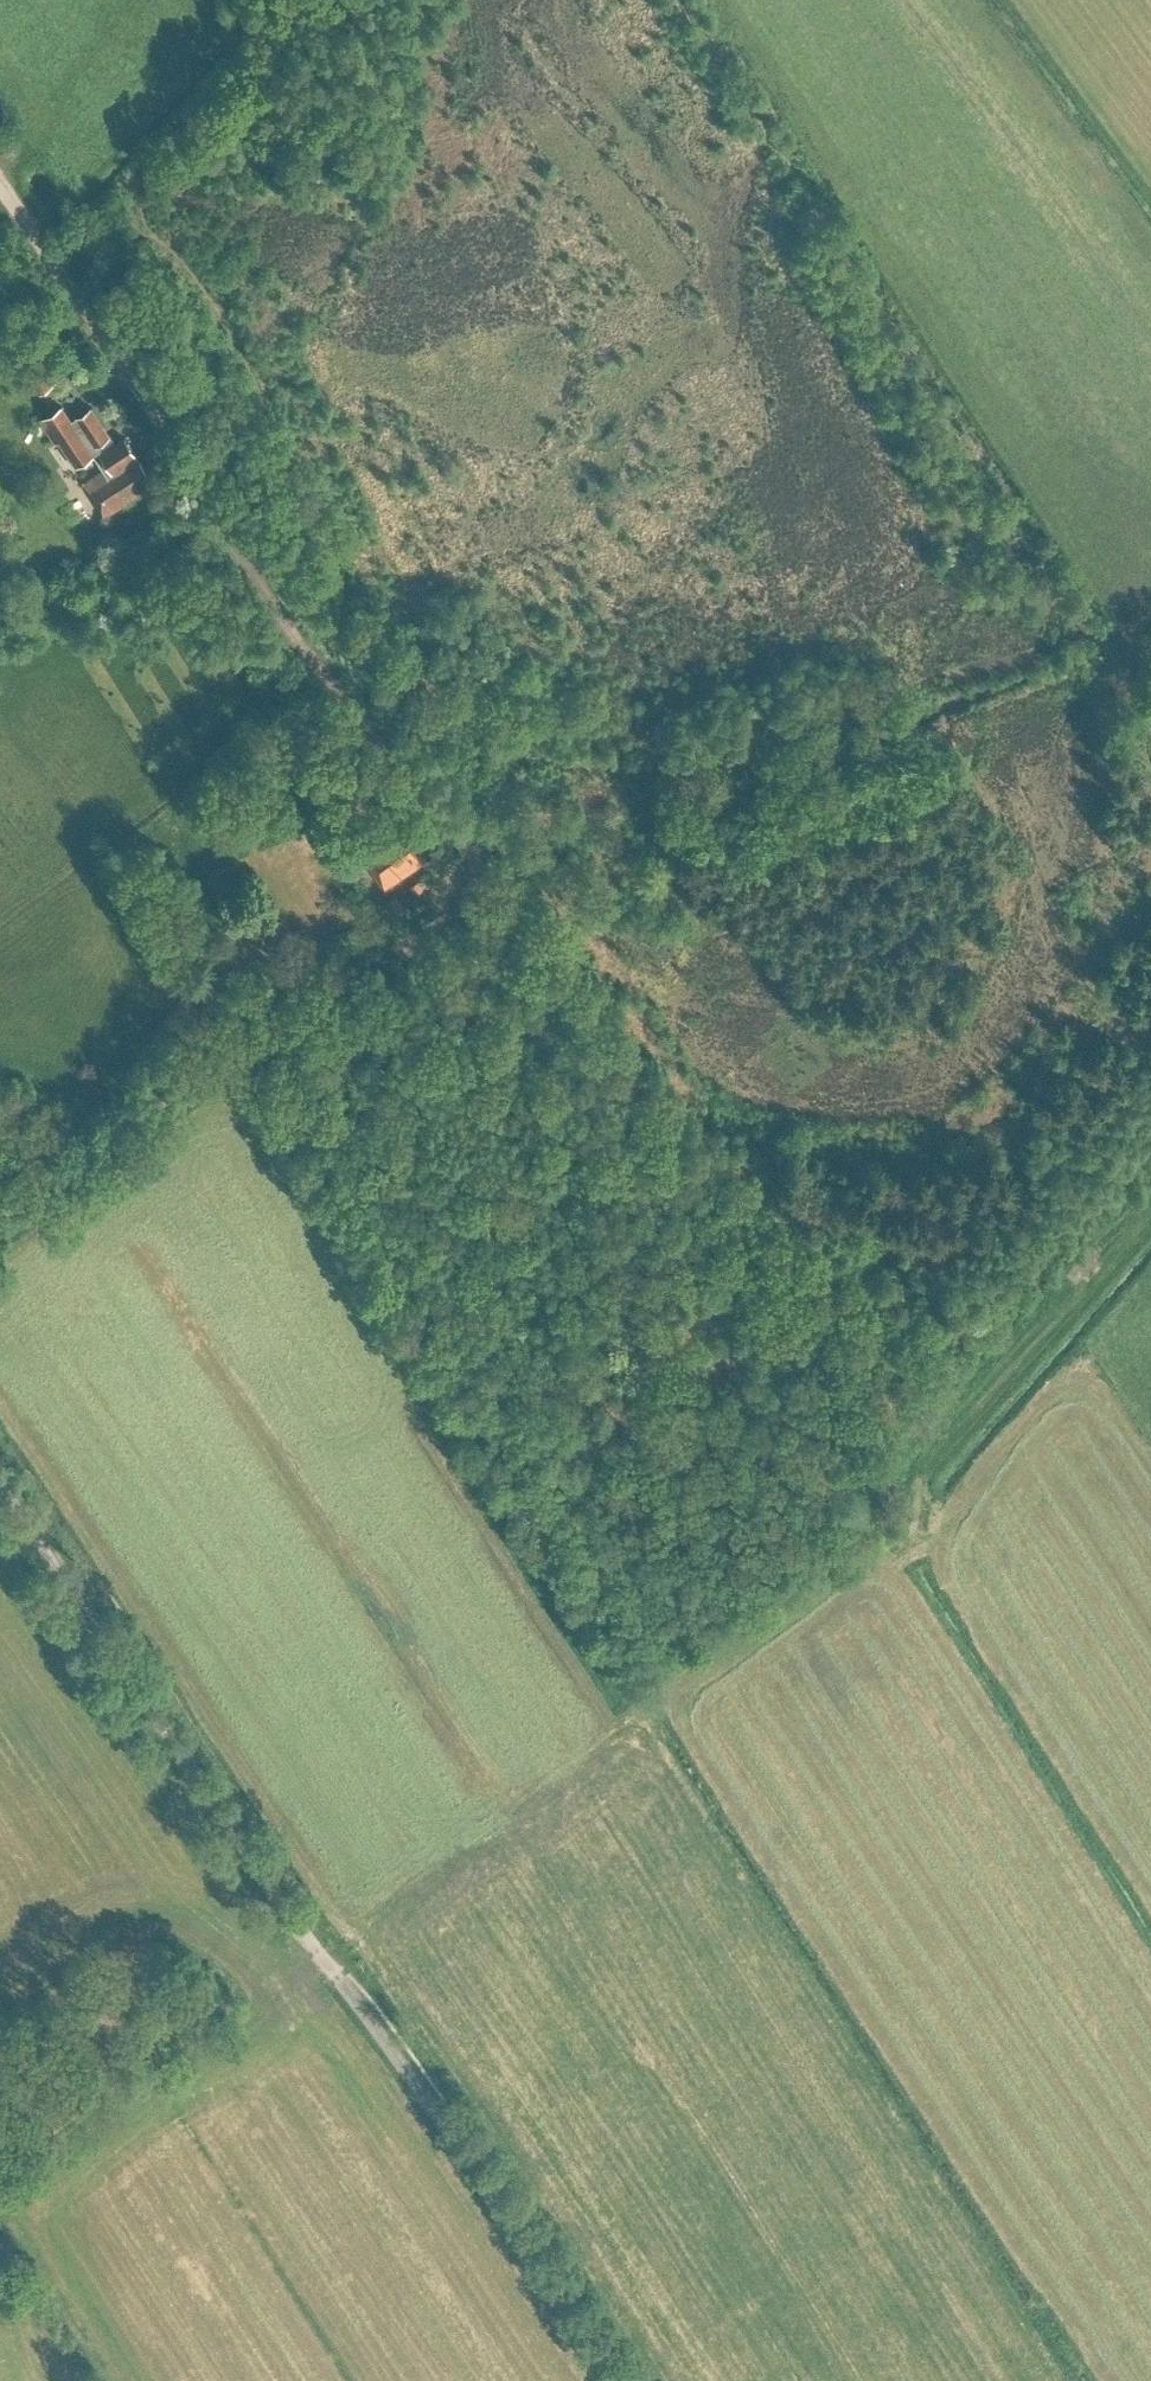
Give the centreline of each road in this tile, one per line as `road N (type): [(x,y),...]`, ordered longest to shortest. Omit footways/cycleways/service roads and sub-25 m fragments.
road 1 (track): [(0,1217),(455,902),(465,861),(455,825),(268,587),(0,181)]
road 2 (track): [(0,1482),(202,1794),(327,1961)]
road 3 (track): [(327,1961),(467,2154),(614,2380)]

